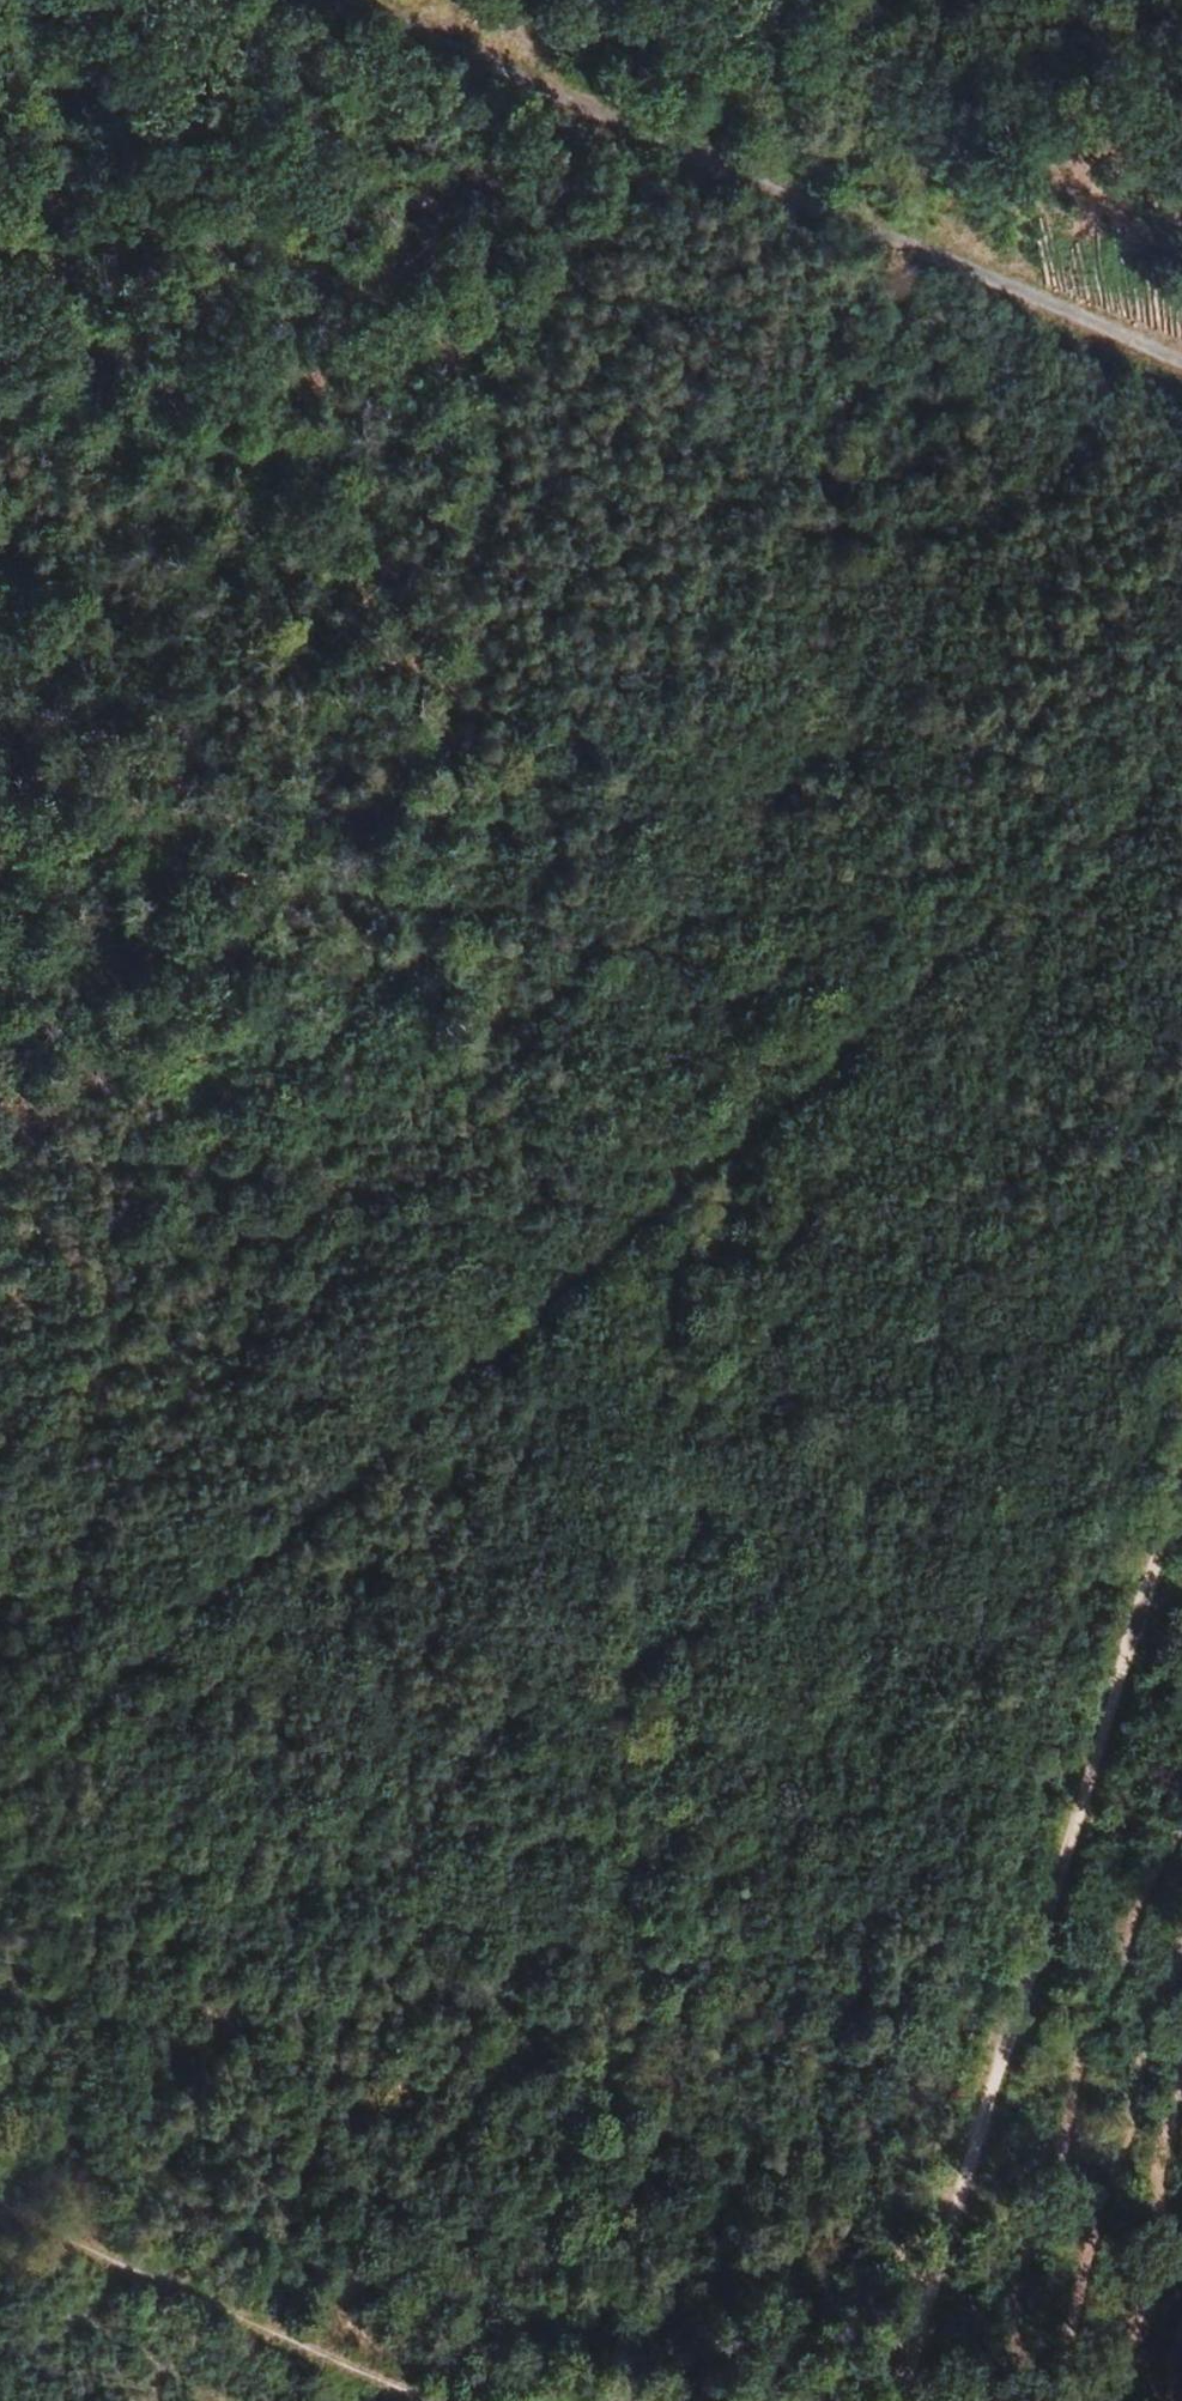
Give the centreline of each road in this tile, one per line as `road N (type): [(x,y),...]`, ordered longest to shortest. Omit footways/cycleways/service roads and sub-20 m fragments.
road 1 (track): [(0,1786),(1181,759)]
road 2 (track): [(0,2209),(427,2400)]

